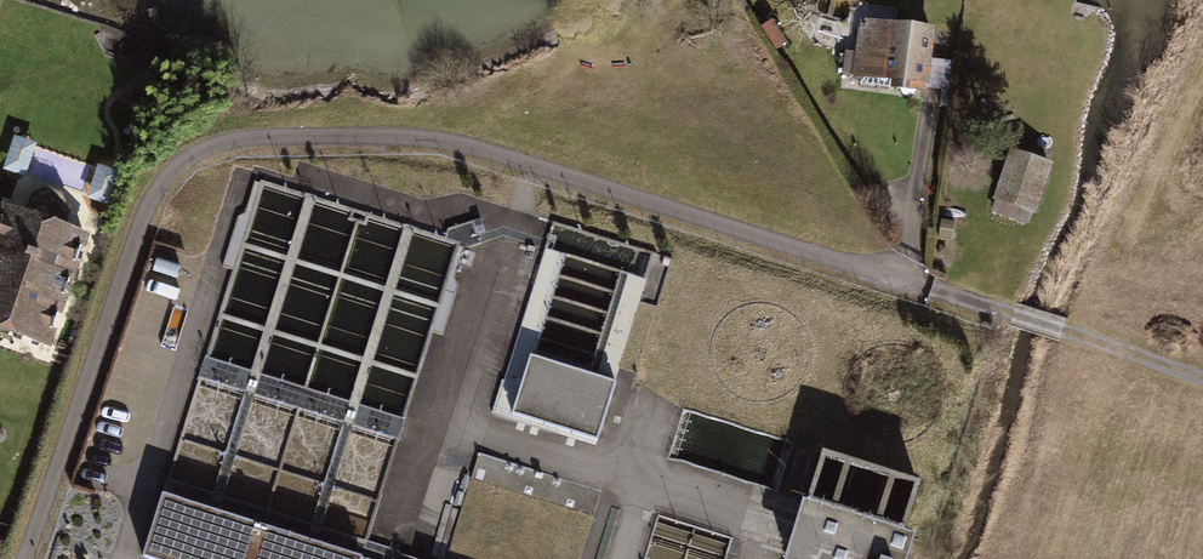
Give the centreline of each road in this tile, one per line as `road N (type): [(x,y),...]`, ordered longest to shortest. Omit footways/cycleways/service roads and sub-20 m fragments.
road 1 (residential): [(20,558),(143,210),(177,159),(252,137),(421,130),(1058,332)]
road 2 (track): [(1202,380),(1058,332)]

